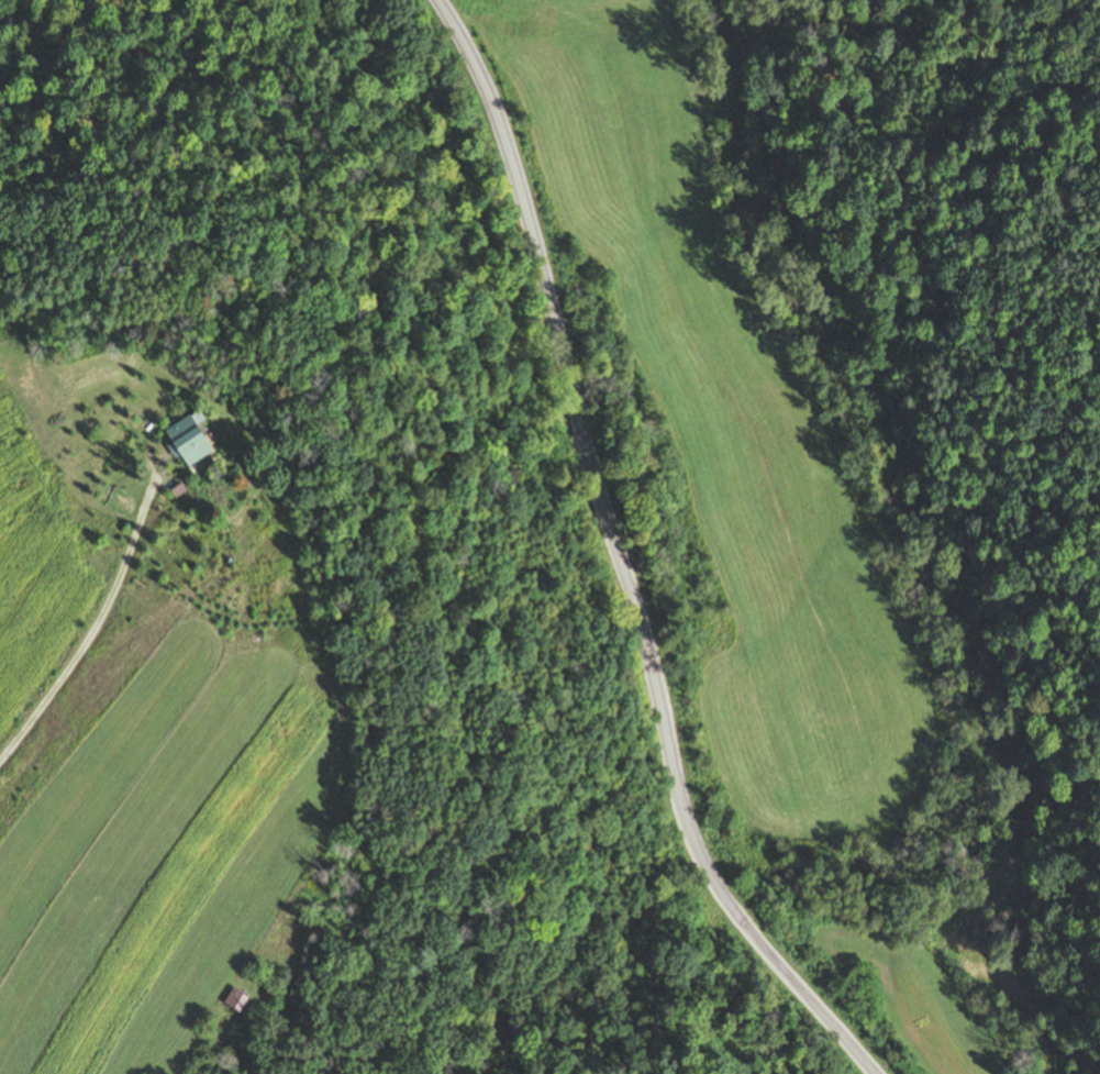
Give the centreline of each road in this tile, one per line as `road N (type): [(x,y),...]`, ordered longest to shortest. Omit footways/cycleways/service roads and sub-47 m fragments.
road 1 (residential): [(869,1073),(705,876),(679,796),(651,644),(508,146),(475,54),(435,0)]

